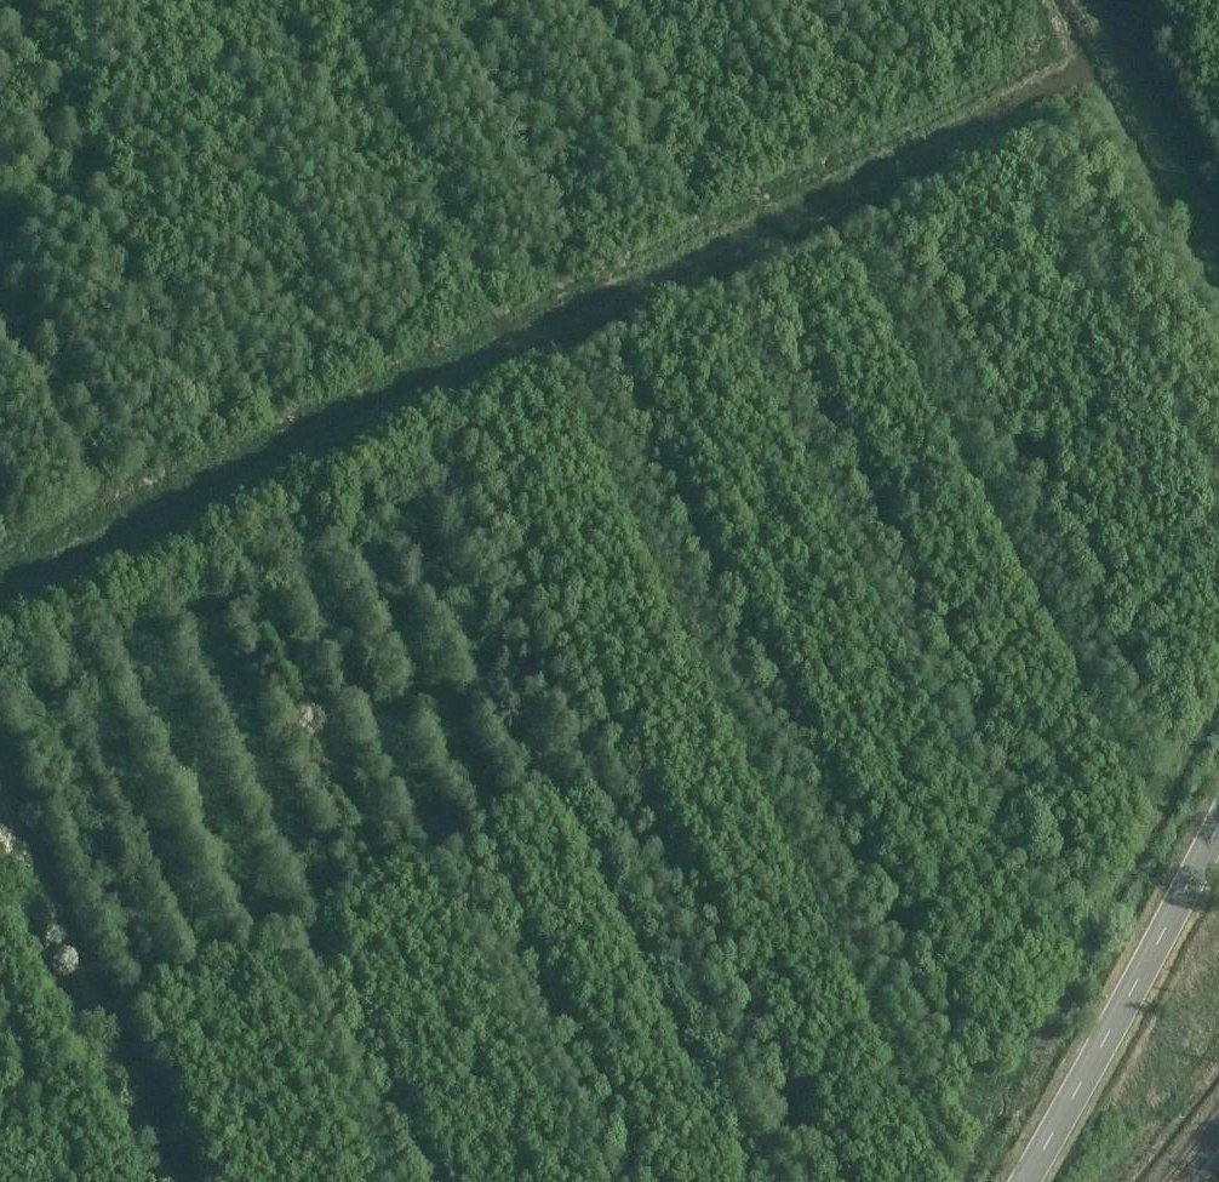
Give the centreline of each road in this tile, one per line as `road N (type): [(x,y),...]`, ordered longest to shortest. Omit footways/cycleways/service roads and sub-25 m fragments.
road 1 (track): [(0,802),(169,1181)]
road 2 (tertiary): [(1031,1181),(1218,835)]

